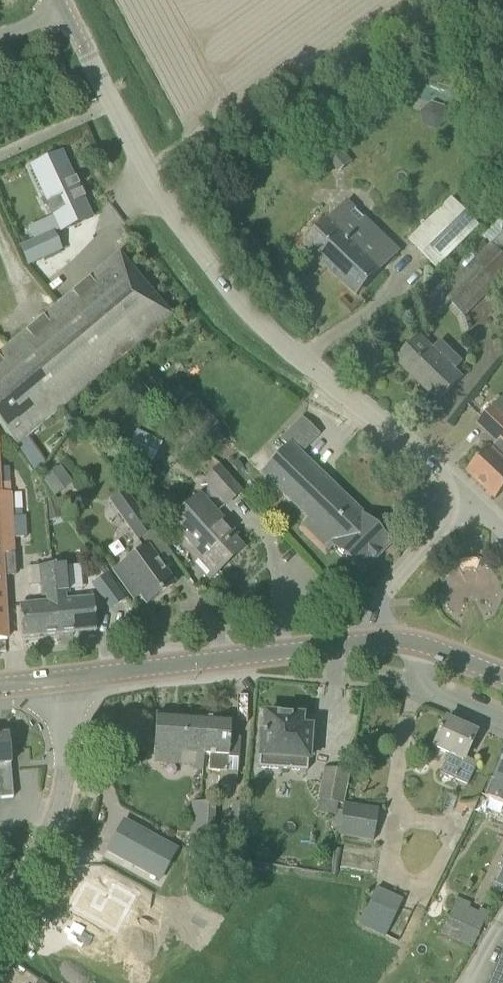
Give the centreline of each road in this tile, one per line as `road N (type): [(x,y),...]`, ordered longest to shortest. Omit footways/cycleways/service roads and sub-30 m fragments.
road 1 (tertiary): [(466,497),(253,314),(180,235),(149,190),(110,102)]
road 2 (secondary): [(356,644),(56,679)]
road 3 (tertiary): [(0,899),(29,872),(59,810),(56,679)]
road 4 (tertiary): [(466,497),(356,644)]
road 5 (secondary): [(502,678),(415,643),(356,644)]
road 6 (residential): [(110,102),(0,155)]

